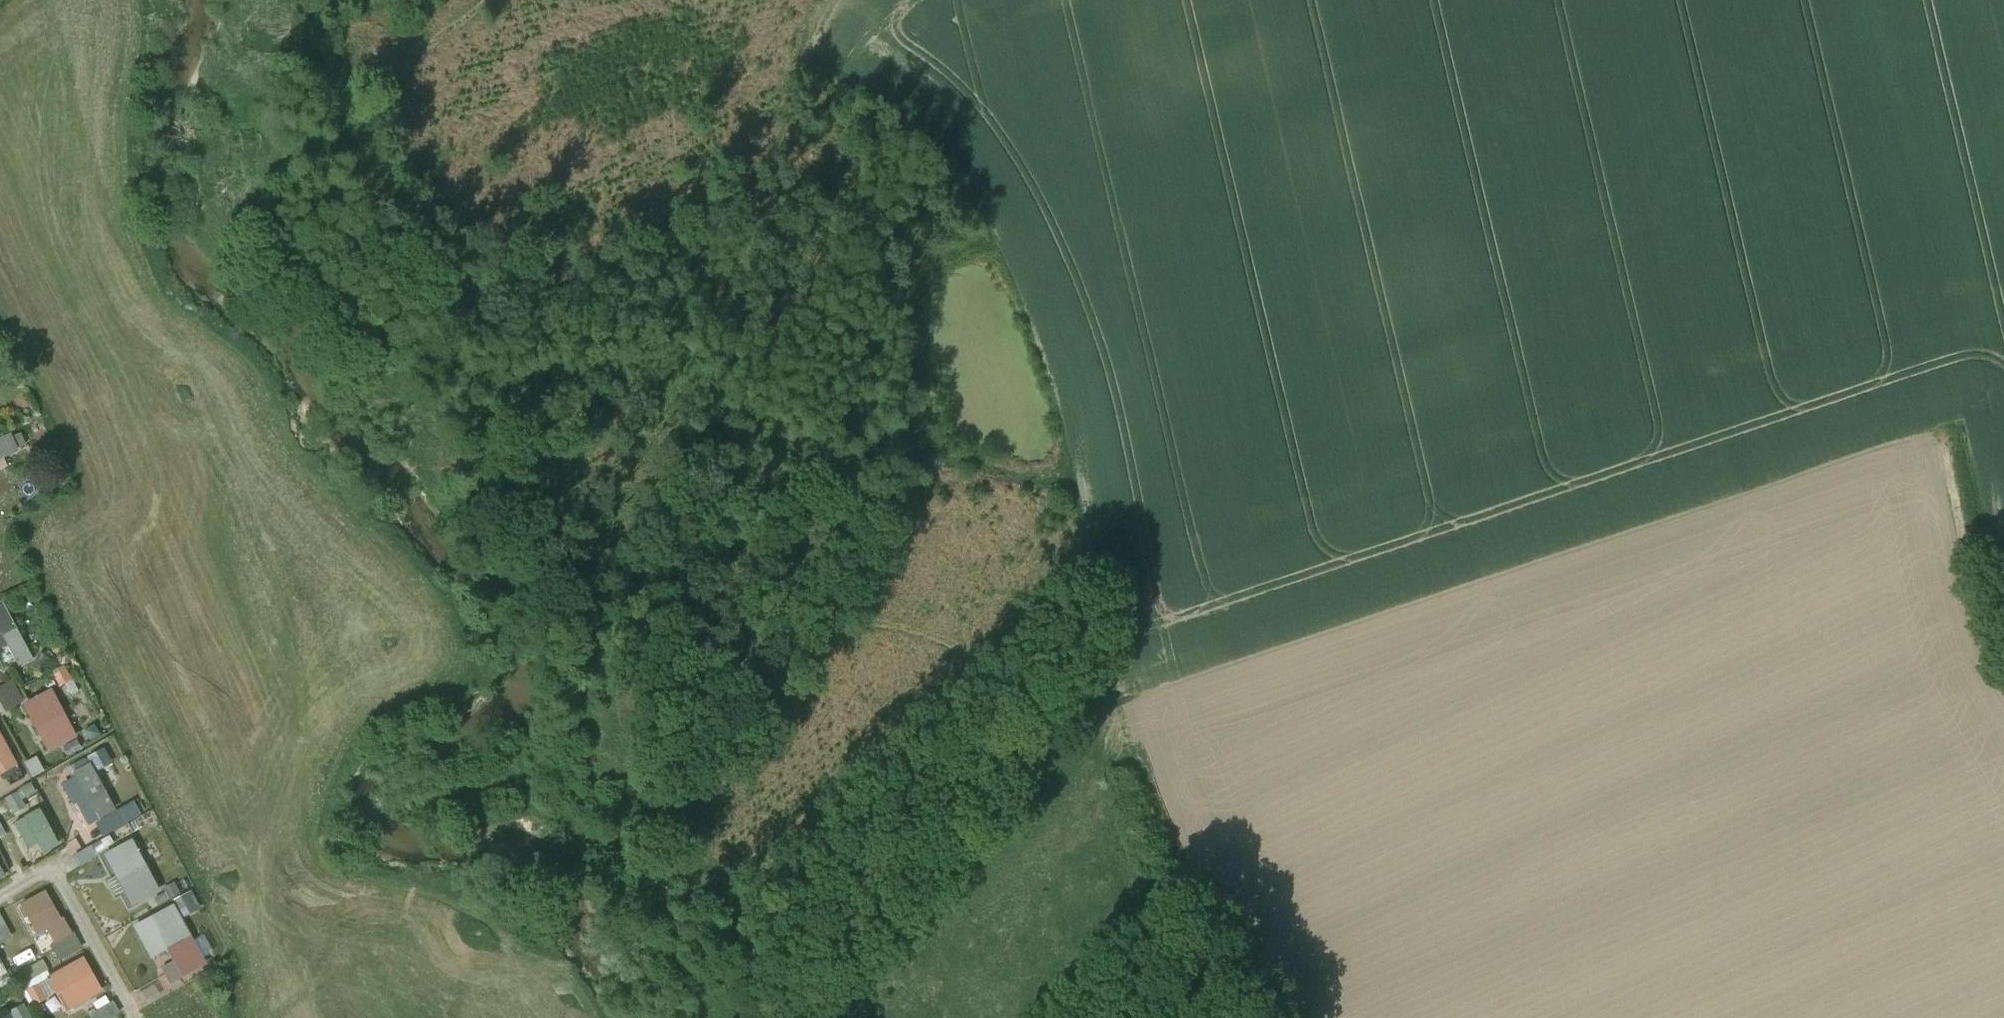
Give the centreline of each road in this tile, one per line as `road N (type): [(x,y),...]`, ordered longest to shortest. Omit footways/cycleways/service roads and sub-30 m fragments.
road 1 (track): [(2003,664),(1968,557),(1956,456)]

